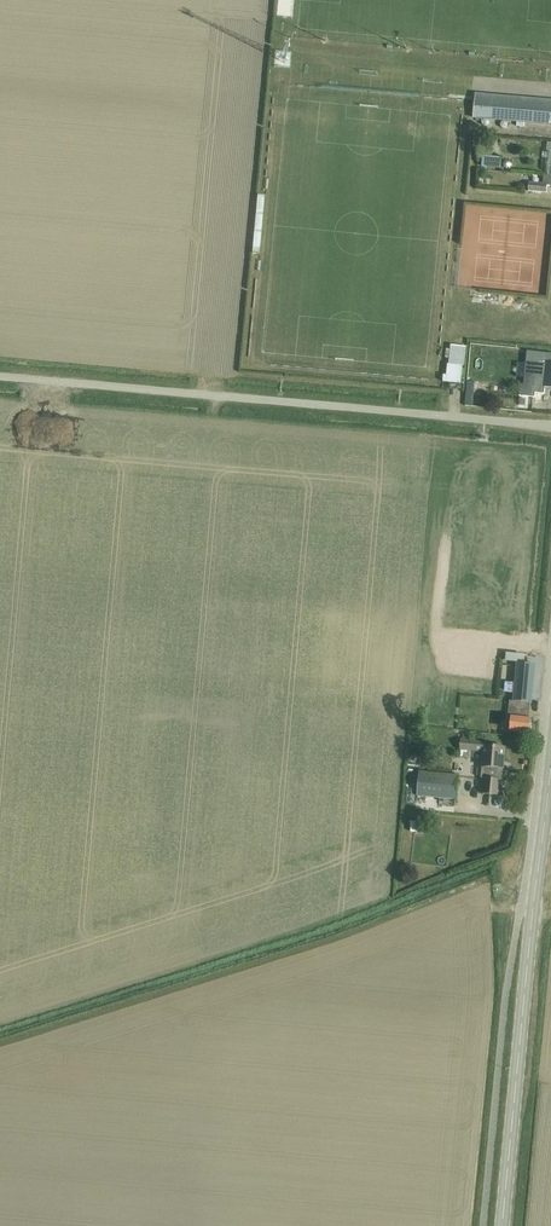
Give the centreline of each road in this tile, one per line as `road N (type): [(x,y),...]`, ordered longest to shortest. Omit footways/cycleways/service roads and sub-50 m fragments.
road 1 (unclassified): [(550,426),(0,379)]
road 2 (tertiary): [(502,1225),(550,764)]

